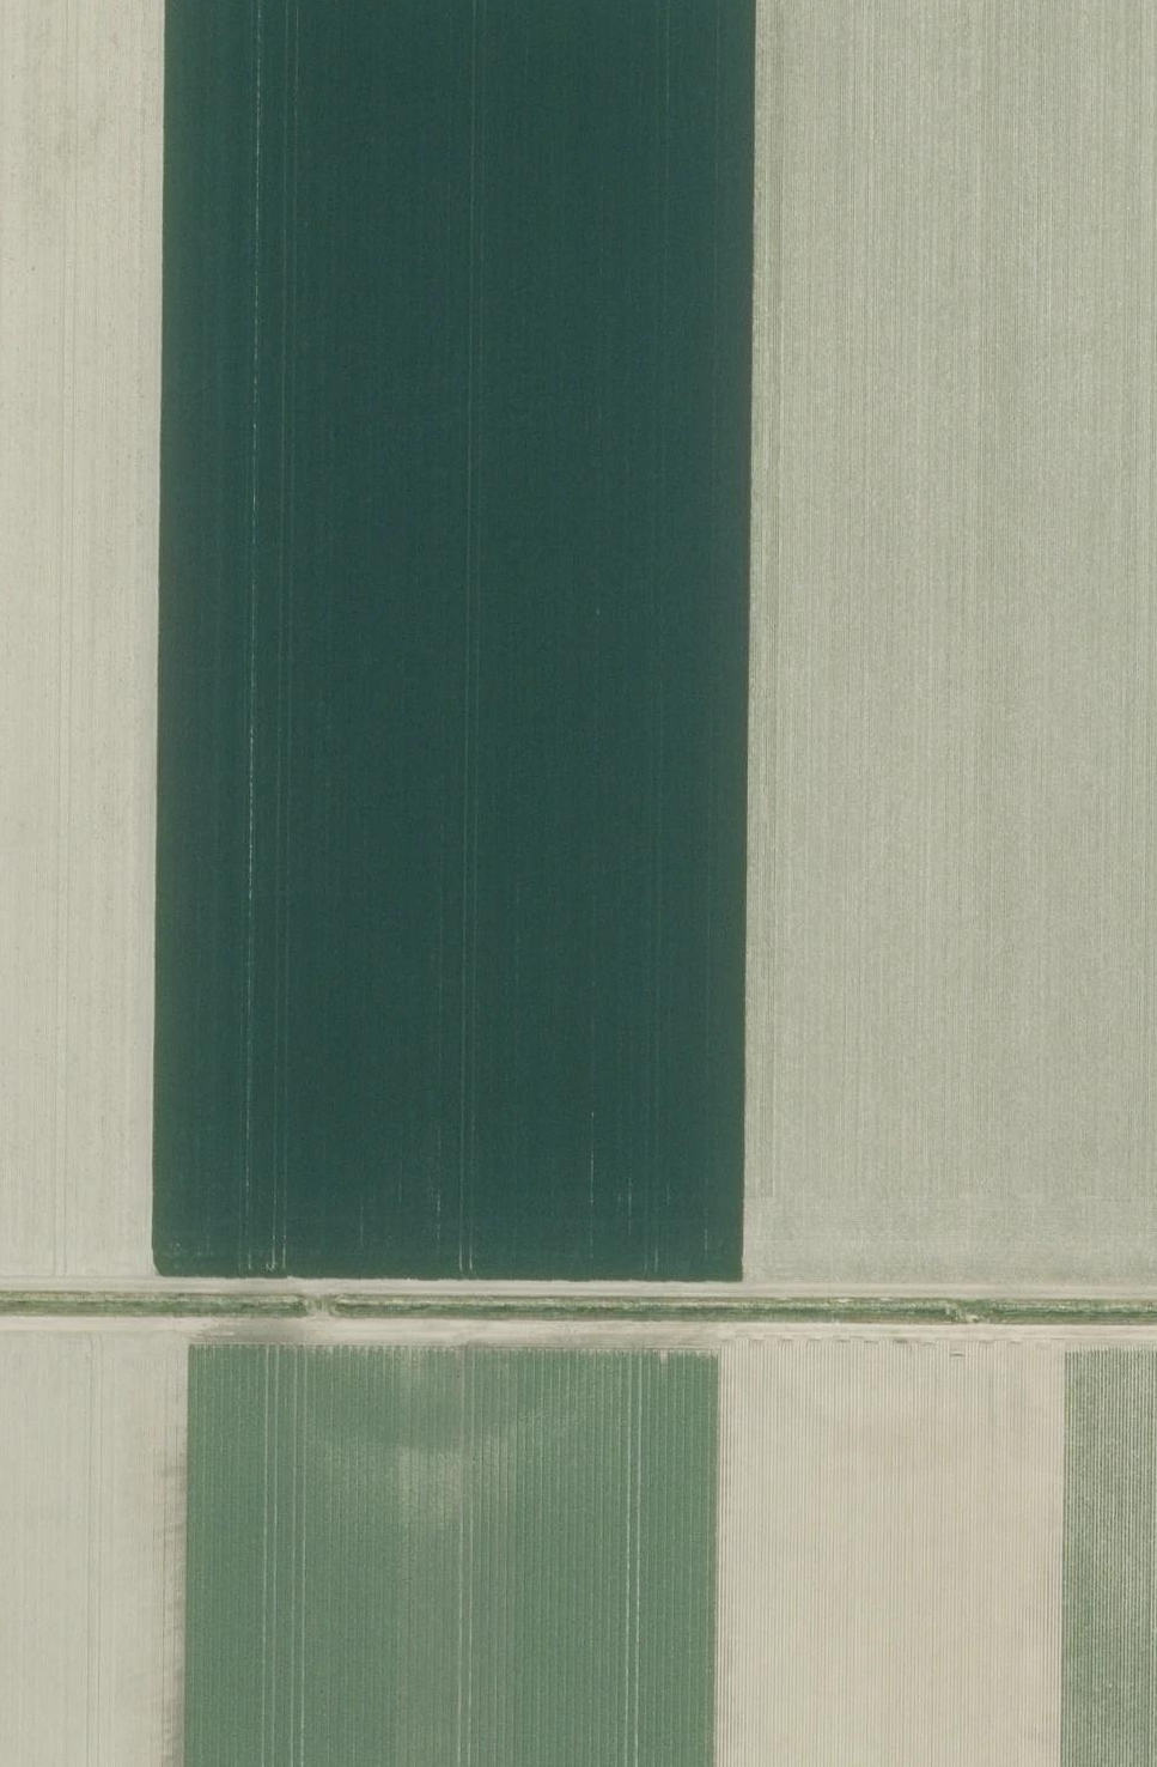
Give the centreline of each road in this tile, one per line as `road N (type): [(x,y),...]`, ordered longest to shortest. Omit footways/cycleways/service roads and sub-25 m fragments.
road 1 (track): [(1156,1290),(0,1282)]

